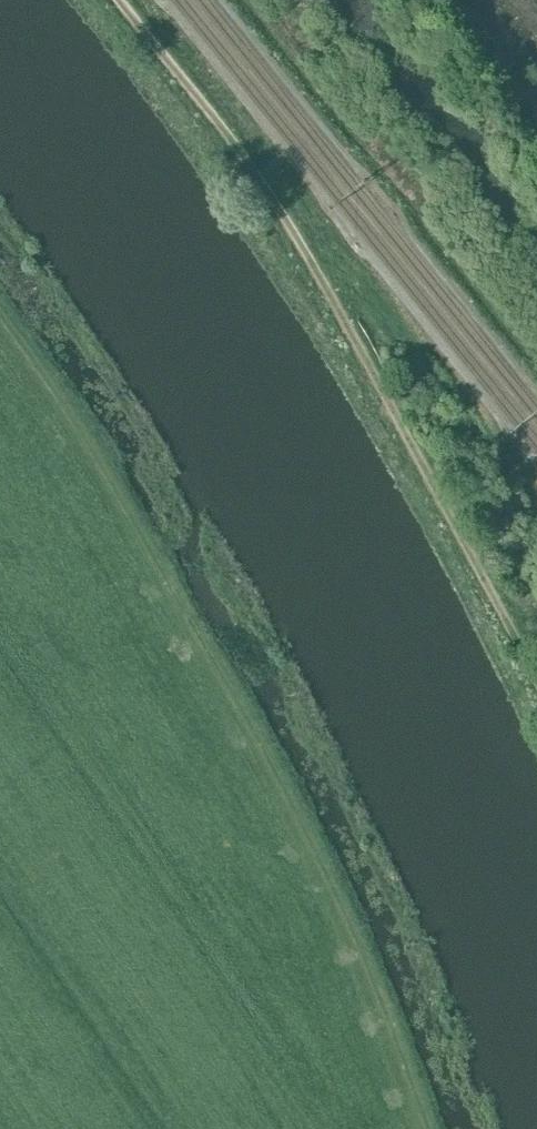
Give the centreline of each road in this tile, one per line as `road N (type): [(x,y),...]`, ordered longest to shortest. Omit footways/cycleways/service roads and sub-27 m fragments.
road 1 (track): [(536,693),(298,242),(224,133),(117,0)]

